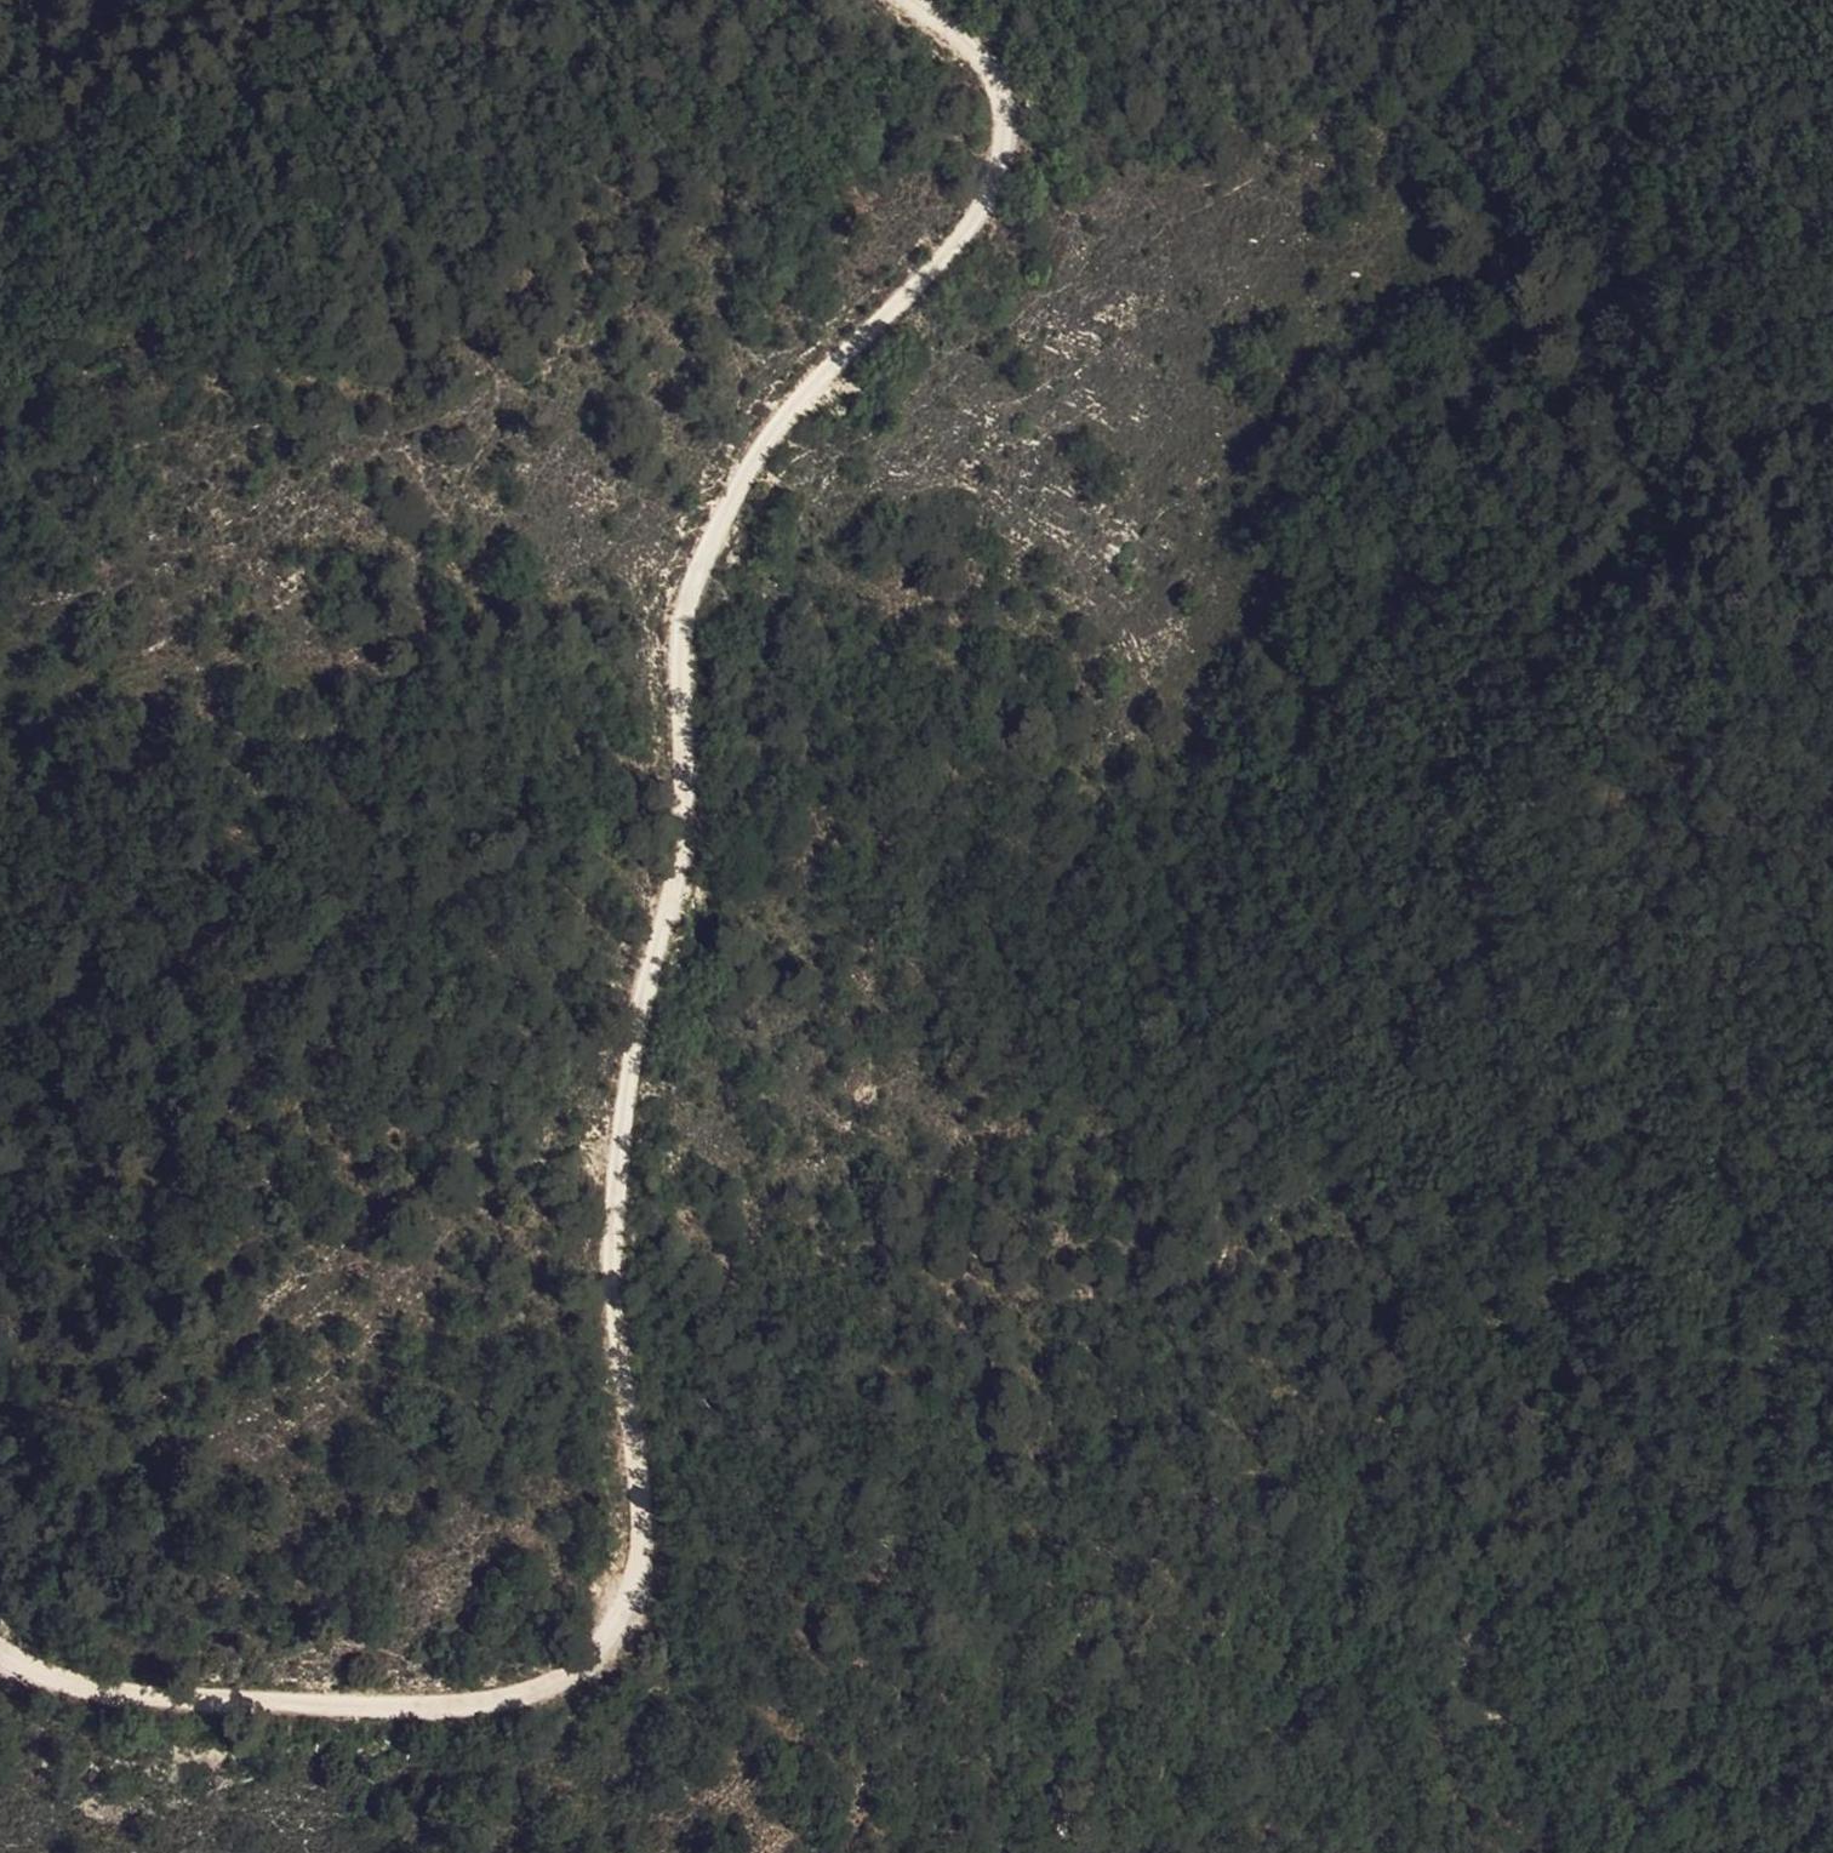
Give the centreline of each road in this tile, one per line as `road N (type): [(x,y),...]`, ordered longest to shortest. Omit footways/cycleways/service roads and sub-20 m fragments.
road 1 (track): [(0,1659),(141,1695),(430,1713),(551,1687),(608,1631),(627,1548),(615,1311),(623,1147),(639,999),(681,840),(683,611),(725,502),(789,411),(970,224),(994,179),(1002,133),(996,81),(901,0)]

